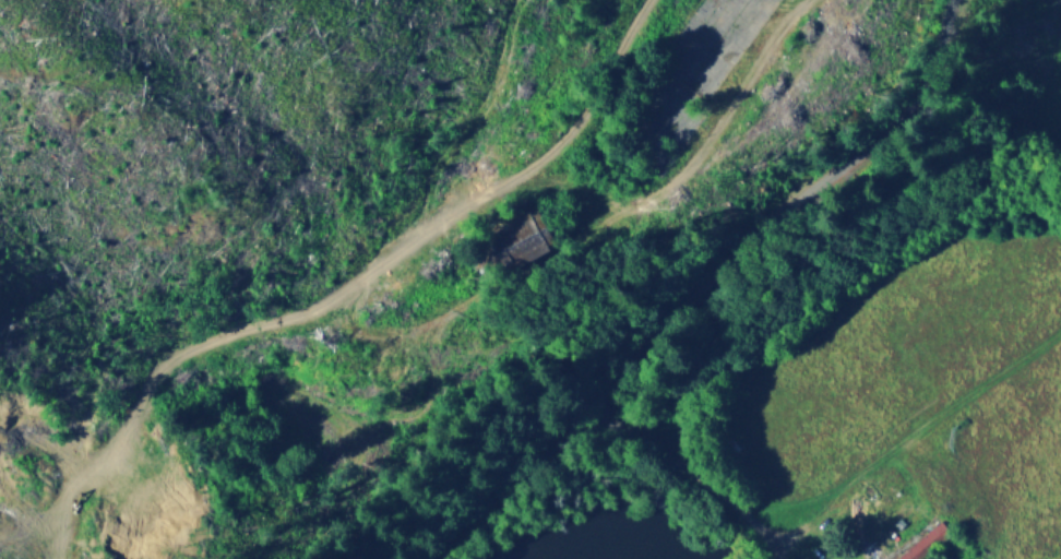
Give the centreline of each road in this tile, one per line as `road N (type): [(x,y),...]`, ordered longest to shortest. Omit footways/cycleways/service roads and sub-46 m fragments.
road 1 (track): [(653,0),(586,126),(561,155),(442,223),(339,295),(192,350),(152,386),(127,439),(72,500),(54,558)]
road 2 (residential): [(428,558),(606,383),(687,289),(885,133),(927,74),(949,0)]

